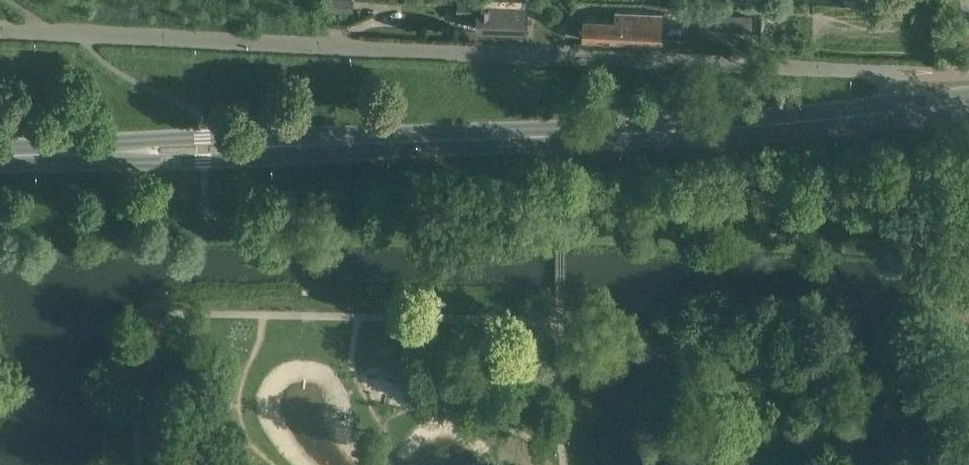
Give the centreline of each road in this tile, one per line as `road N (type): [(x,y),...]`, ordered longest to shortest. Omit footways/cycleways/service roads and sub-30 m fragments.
road 1 (tertiary): [(0,156),(712,131),(909,110)]
road 2 (residential): [(882,74),(0,29)]

